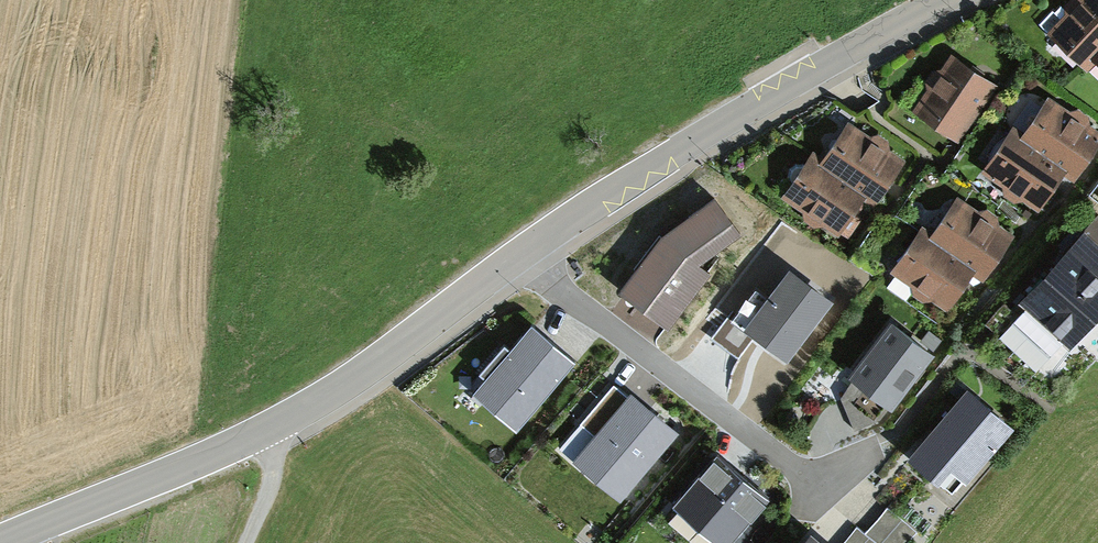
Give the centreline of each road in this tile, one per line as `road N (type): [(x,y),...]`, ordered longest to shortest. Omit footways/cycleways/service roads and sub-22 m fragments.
road 1 (tertiary): [(517,257),(362,374),(269,429),(7,542)]
road 2 (tertiary): [(948,0),(665,161),(517,257)]
road 3 (residential): [(517,257),(799,473),(835,473),(882,442)]
road 4 (track): [(269,429),(271,486),(247,542)]

